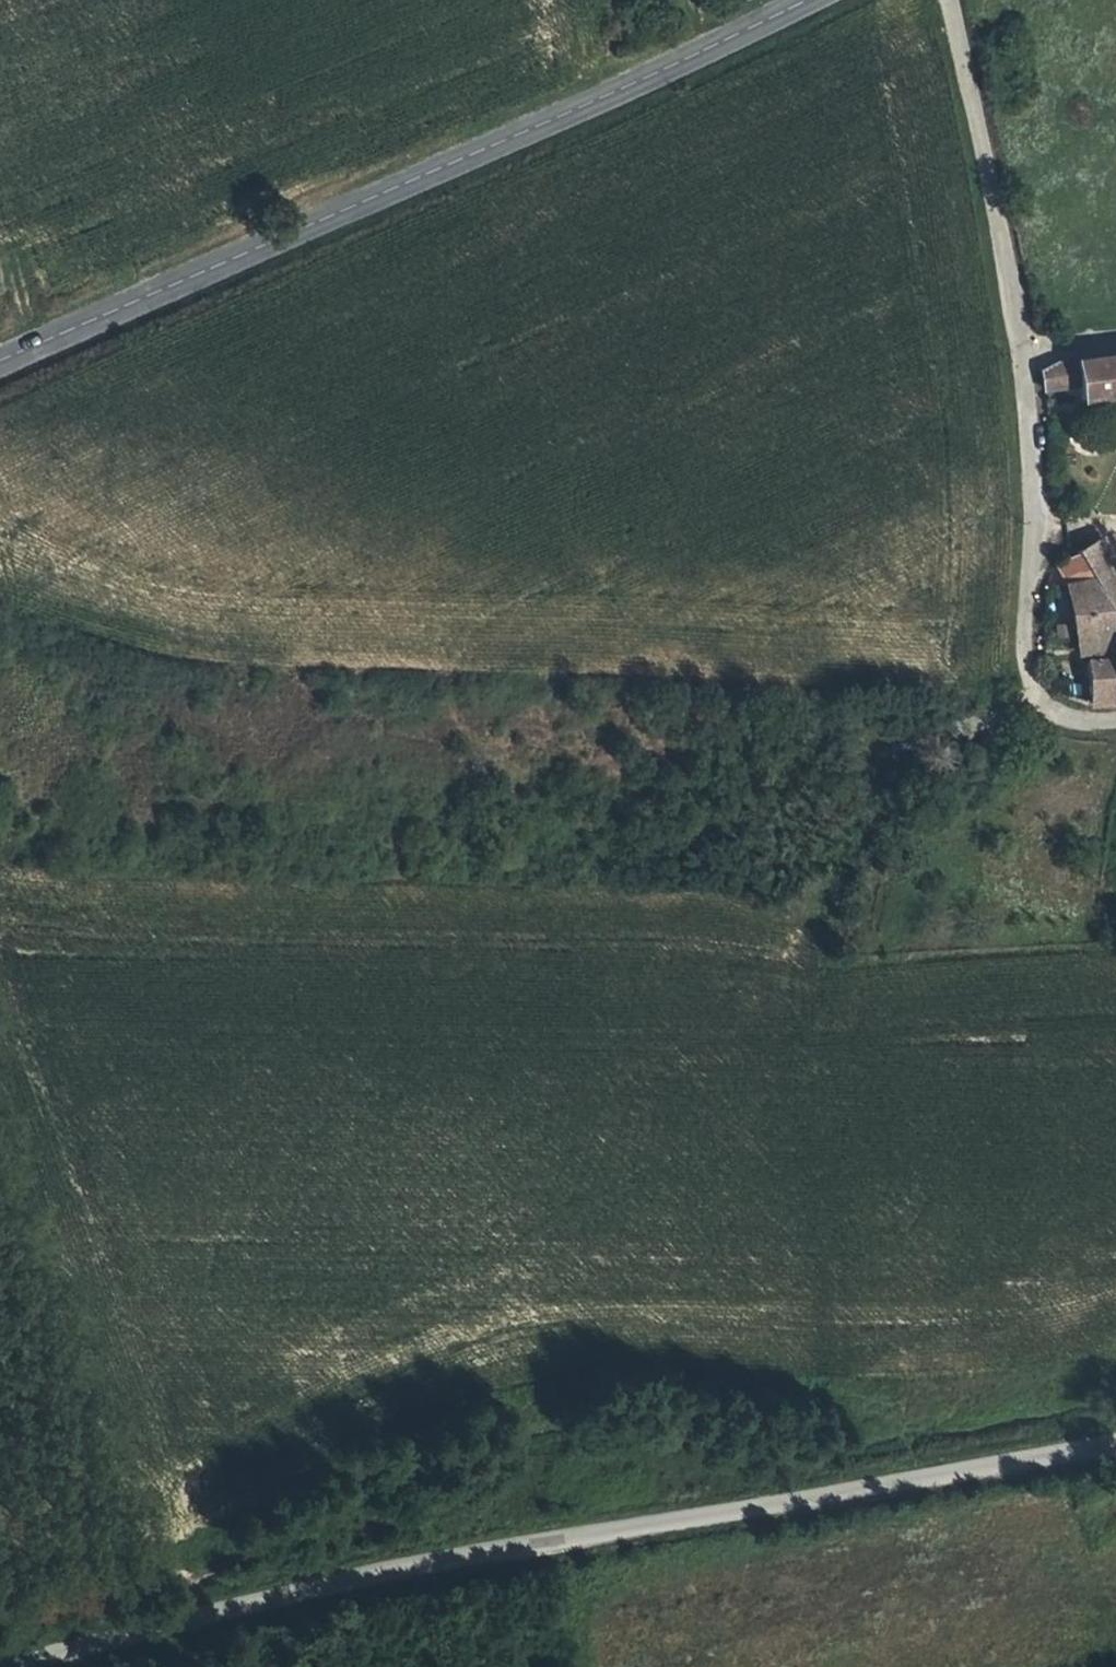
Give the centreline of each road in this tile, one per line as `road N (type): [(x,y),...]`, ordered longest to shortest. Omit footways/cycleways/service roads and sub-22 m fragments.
road 1 (unclassified): [(1115,1437),(255,1588),(0,1654)]
road 2 (tertiary): [(804,0),(0,362)]
road 3 (unclassified): [(953,0),(1032,397),(1039,508),(1035,670),(1044,697),(1063,708),(1115,713)]

